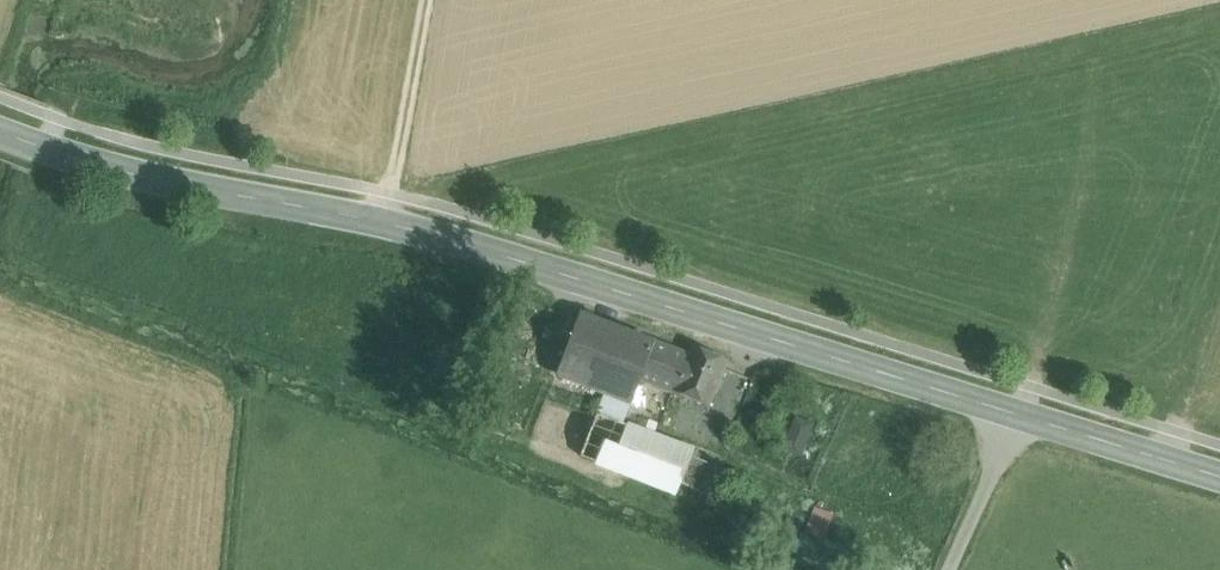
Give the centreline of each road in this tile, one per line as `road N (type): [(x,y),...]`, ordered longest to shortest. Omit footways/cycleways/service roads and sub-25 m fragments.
road 1 (secondary): [(1219,477),(424,232),(118,171),(0,130)]
road 2 (track): [(431,0),(385,223)]

